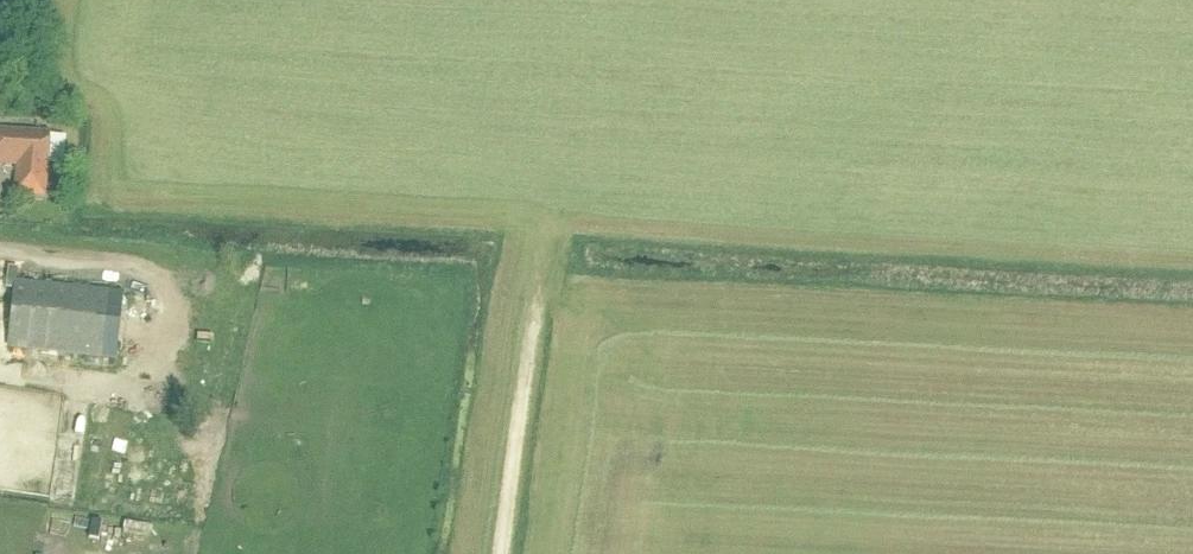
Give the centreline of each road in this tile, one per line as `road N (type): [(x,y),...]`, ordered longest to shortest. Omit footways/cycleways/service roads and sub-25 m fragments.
road 1 (track): [(497,553),(537,259)]

